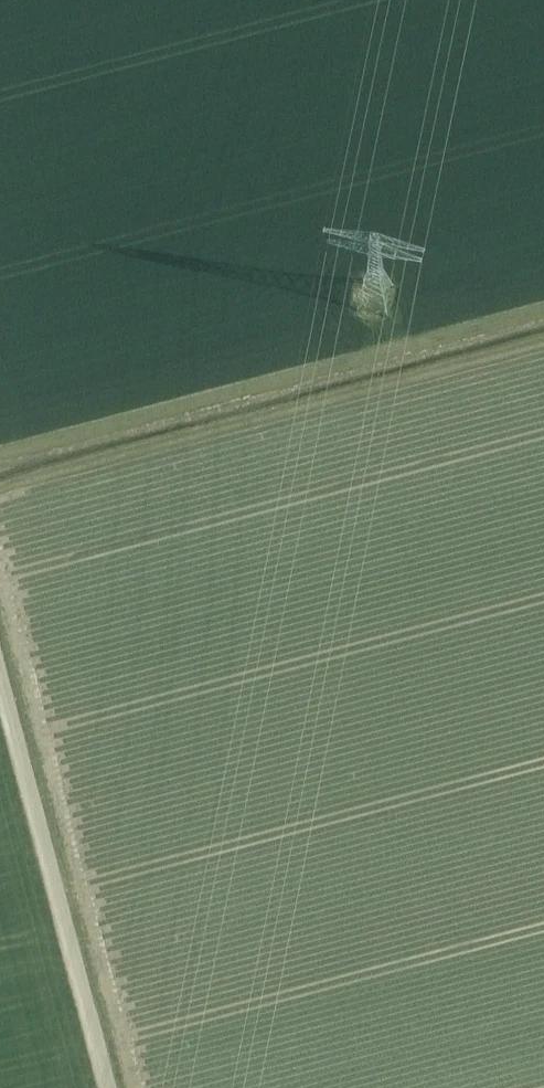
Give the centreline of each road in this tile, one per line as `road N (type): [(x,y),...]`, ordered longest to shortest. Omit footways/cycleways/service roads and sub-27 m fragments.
road 1 (track): [(0,680),(108,1087)]

